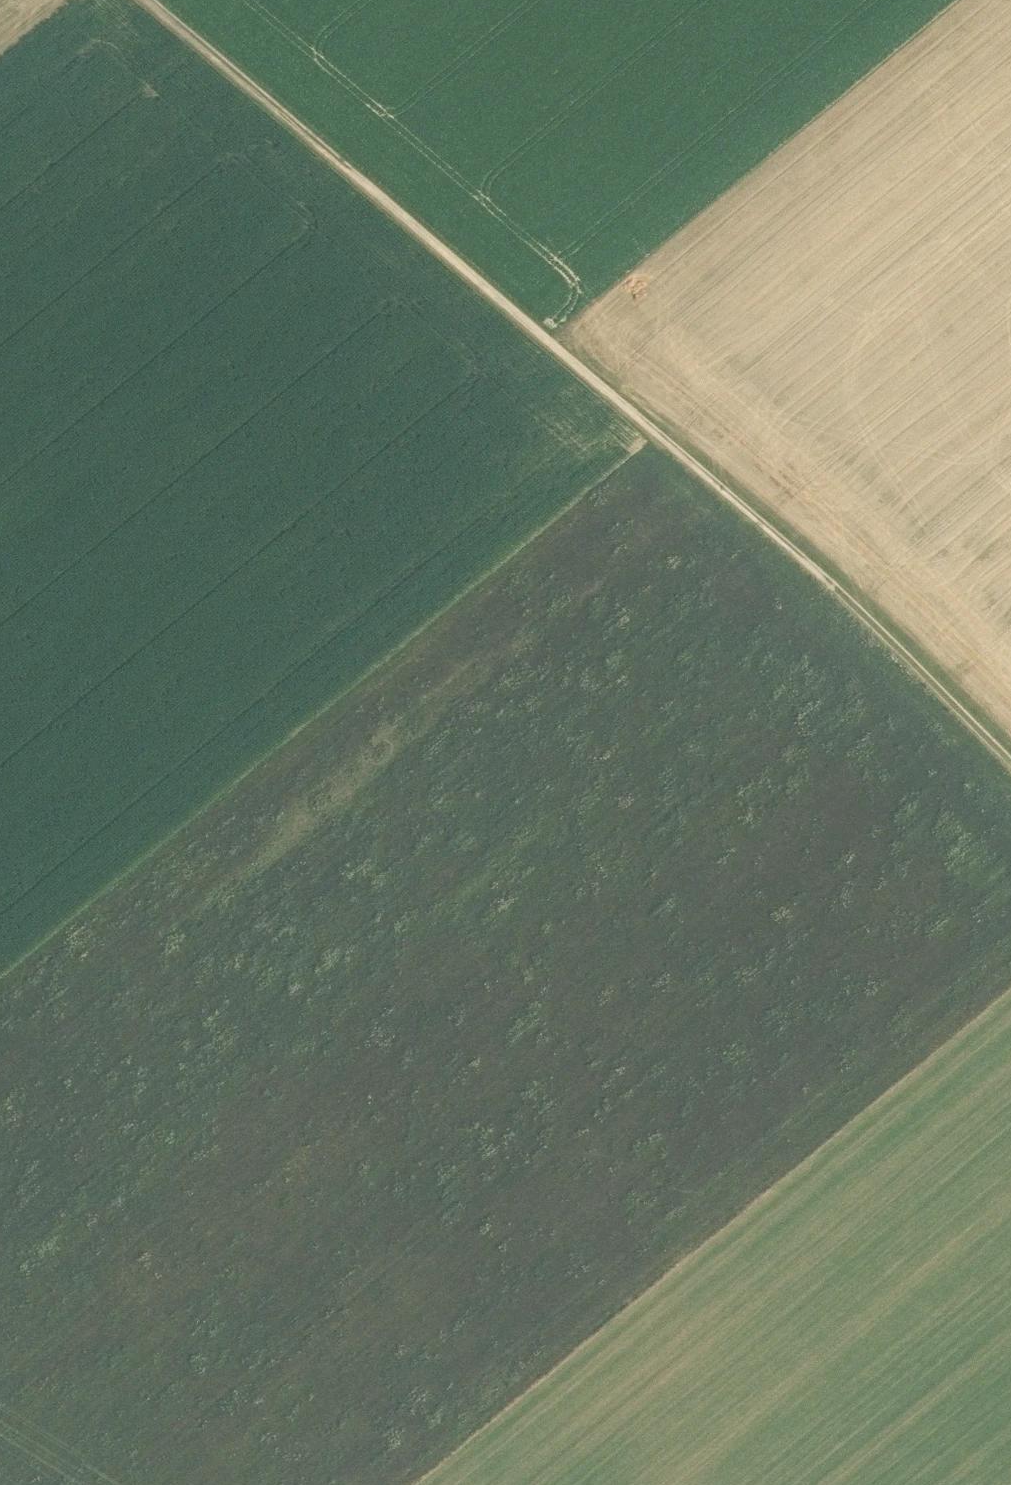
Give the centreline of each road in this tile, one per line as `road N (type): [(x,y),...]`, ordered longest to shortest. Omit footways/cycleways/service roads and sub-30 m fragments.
road 1 (track): [(149,0),(719,491),(1010,761)]

